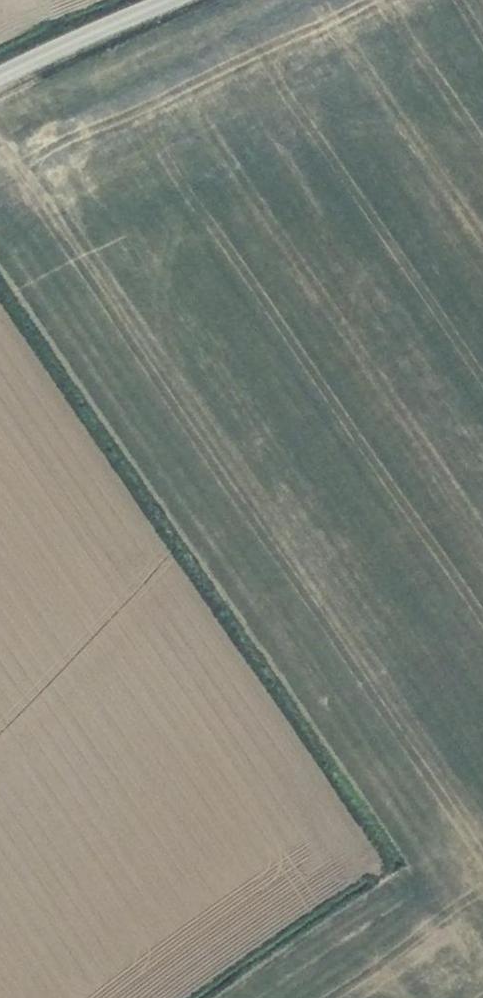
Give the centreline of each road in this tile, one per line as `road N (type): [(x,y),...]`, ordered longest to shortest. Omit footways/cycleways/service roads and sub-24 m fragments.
road 1 (unclassified): [(155,0),(0,74)]

